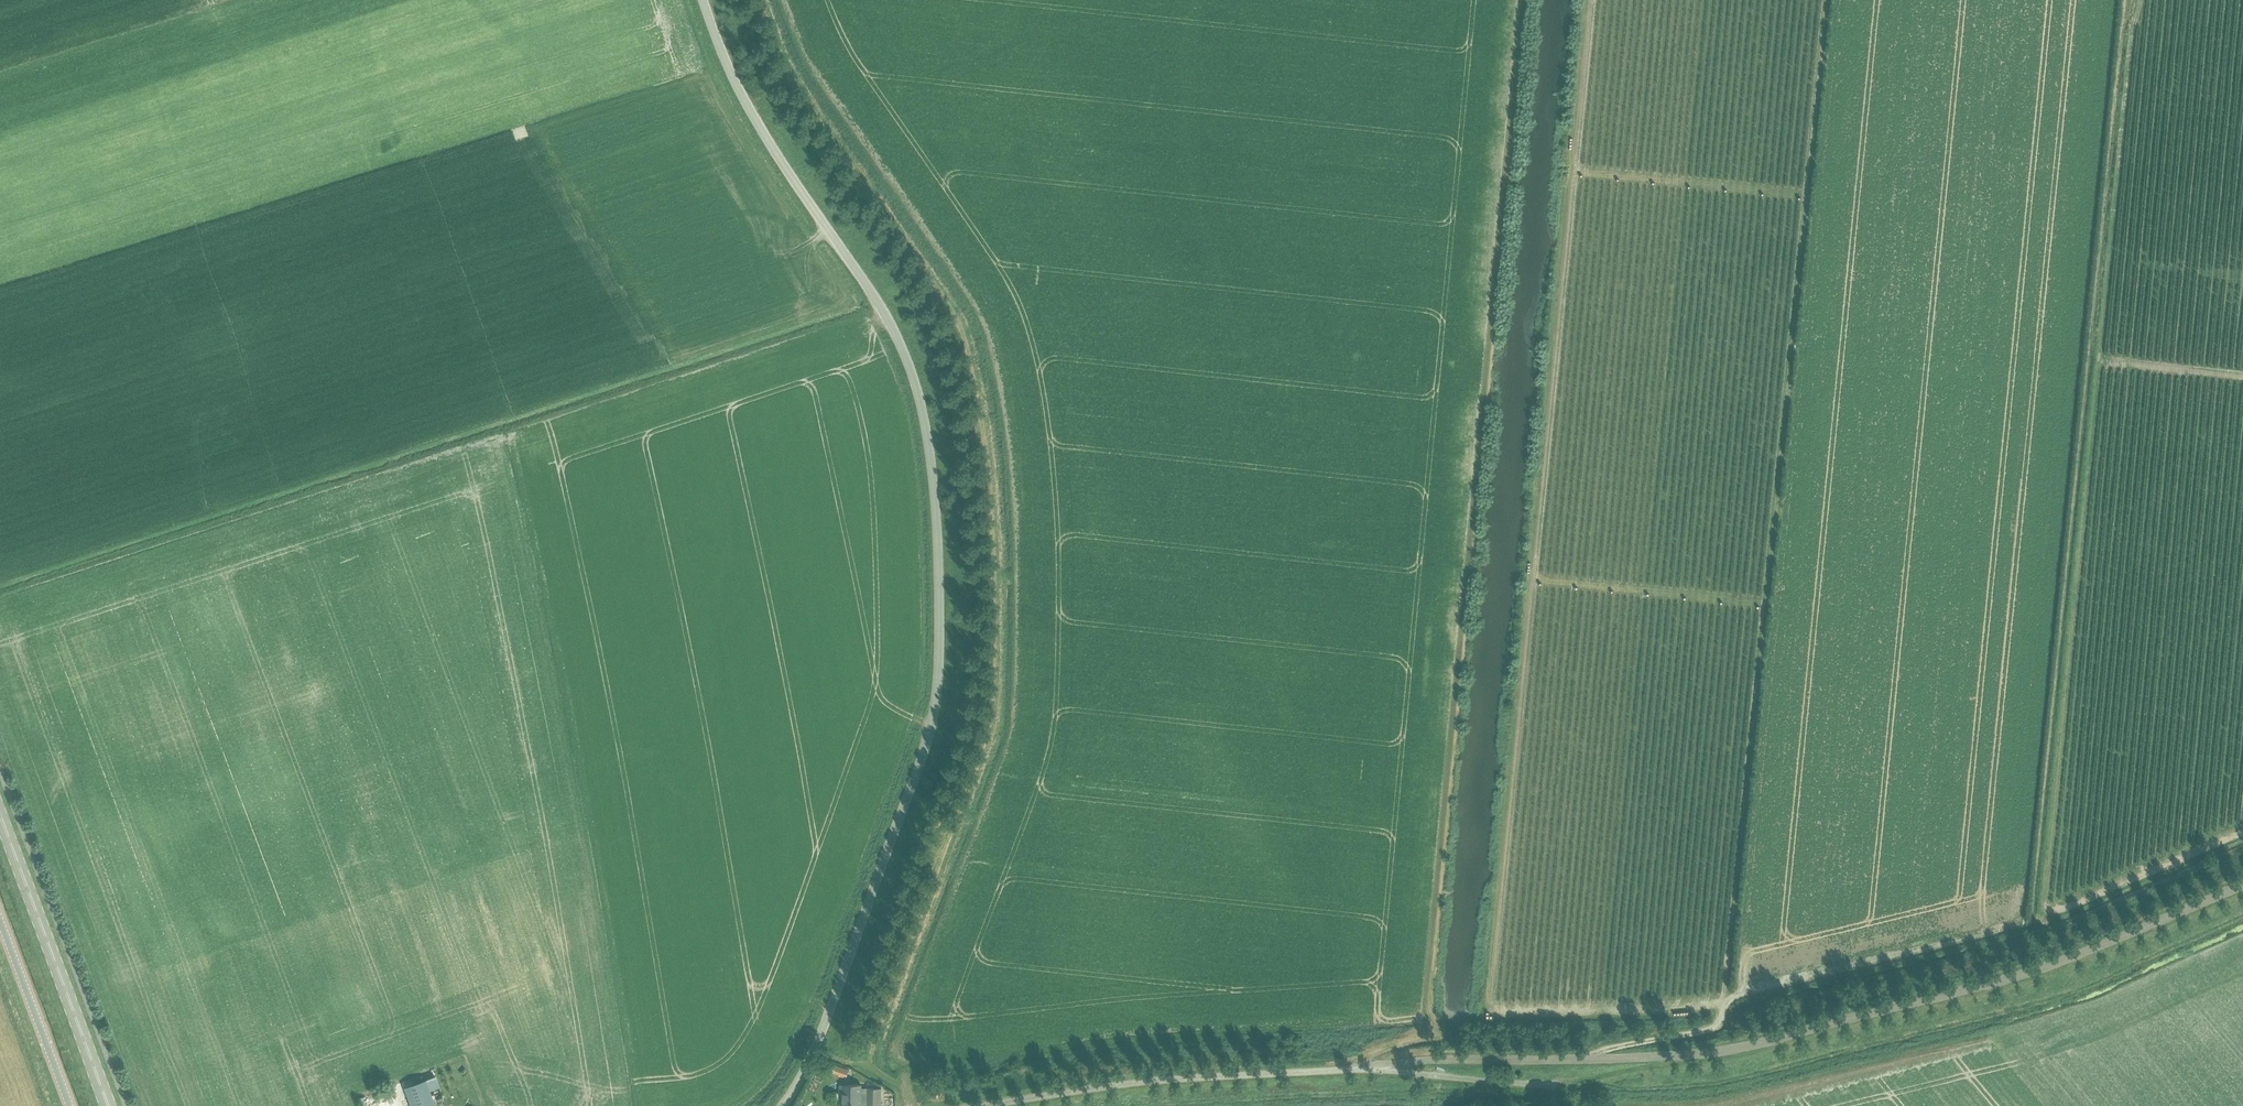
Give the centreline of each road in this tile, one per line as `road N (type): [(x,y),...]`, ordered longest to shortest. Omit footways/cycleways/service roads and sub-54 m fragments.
road 1 (unclassified): [(972,1105),(1436,1060),(1716,1051),(1850,1021),(2082,950),(2242,882)]
road 2 (unclassified): [(783,1105),(820,1038),(924,751),(939,642),(934,490),(910,372),(886,318),(747,104),(704,0)]
road 3 (secondary): [(0,818),(107,1105)]
road 4 (tertiary): [(70,1105),(0,920)]

